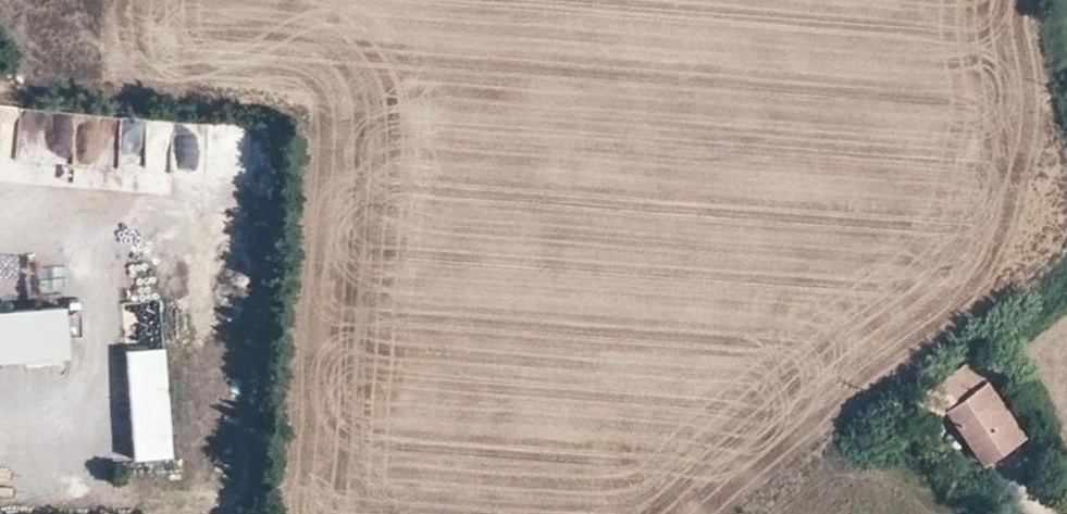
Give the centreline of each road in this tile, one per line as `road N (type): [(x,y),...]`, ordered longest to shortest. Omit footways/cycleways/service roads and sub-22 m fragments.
road 1 (track): [(66,0),(59,36),(80,70),(124,86),(299,103),(317,116),(288,513)]

